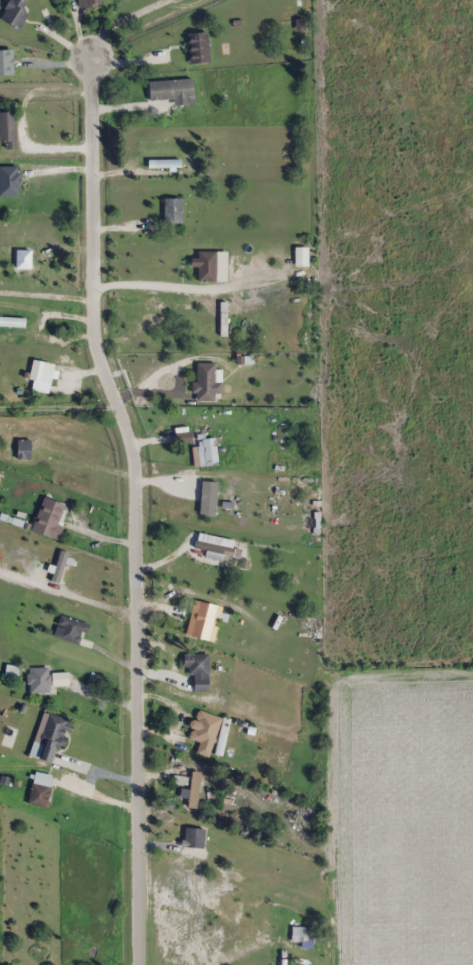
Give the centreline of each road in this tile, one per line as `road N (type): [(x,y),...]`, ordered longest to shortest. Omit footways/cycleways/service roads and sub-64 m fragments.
road 1 (residential): [(141,964),(134,458),(96,337),(90,39)]

